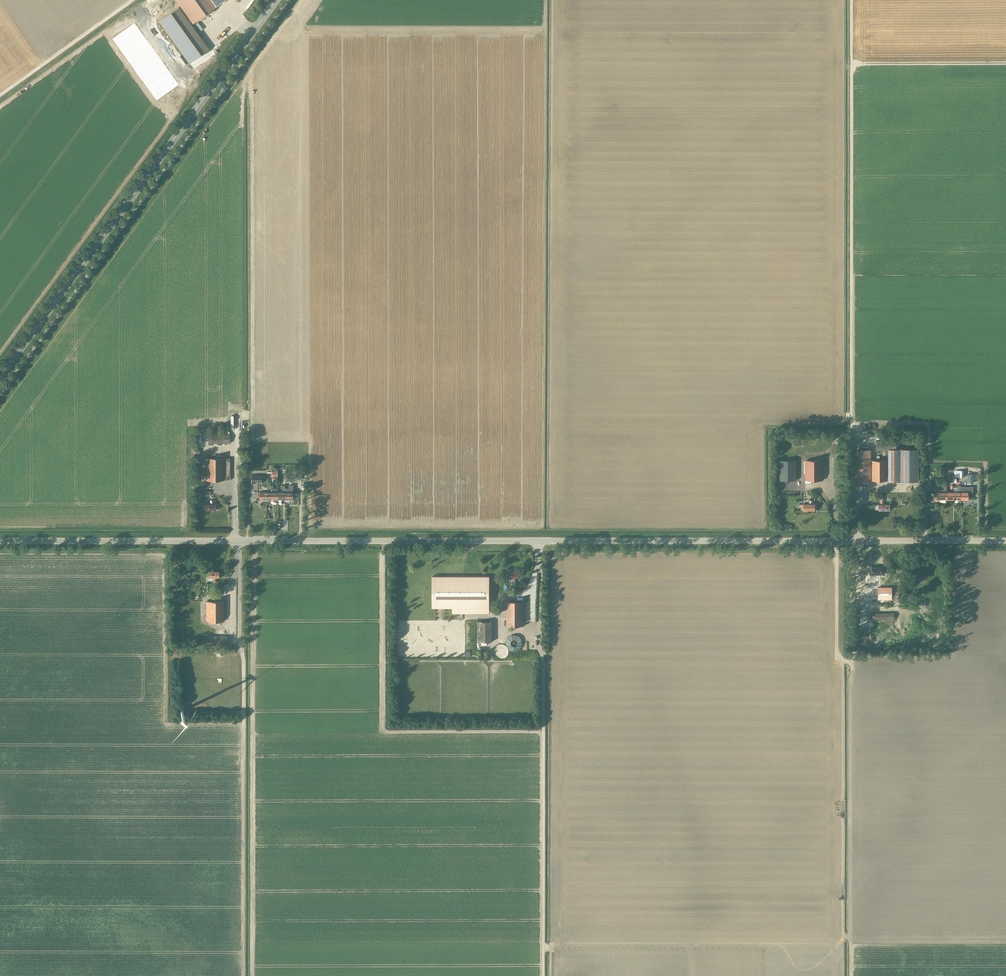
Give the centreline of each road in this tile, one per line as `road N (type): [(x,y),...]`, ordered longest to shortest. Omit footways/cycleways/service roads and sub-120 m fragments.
road 1 (unclassified): [(0,541),(1005,541)]
road 2 (secondary): [(0,377),(276,0)]

